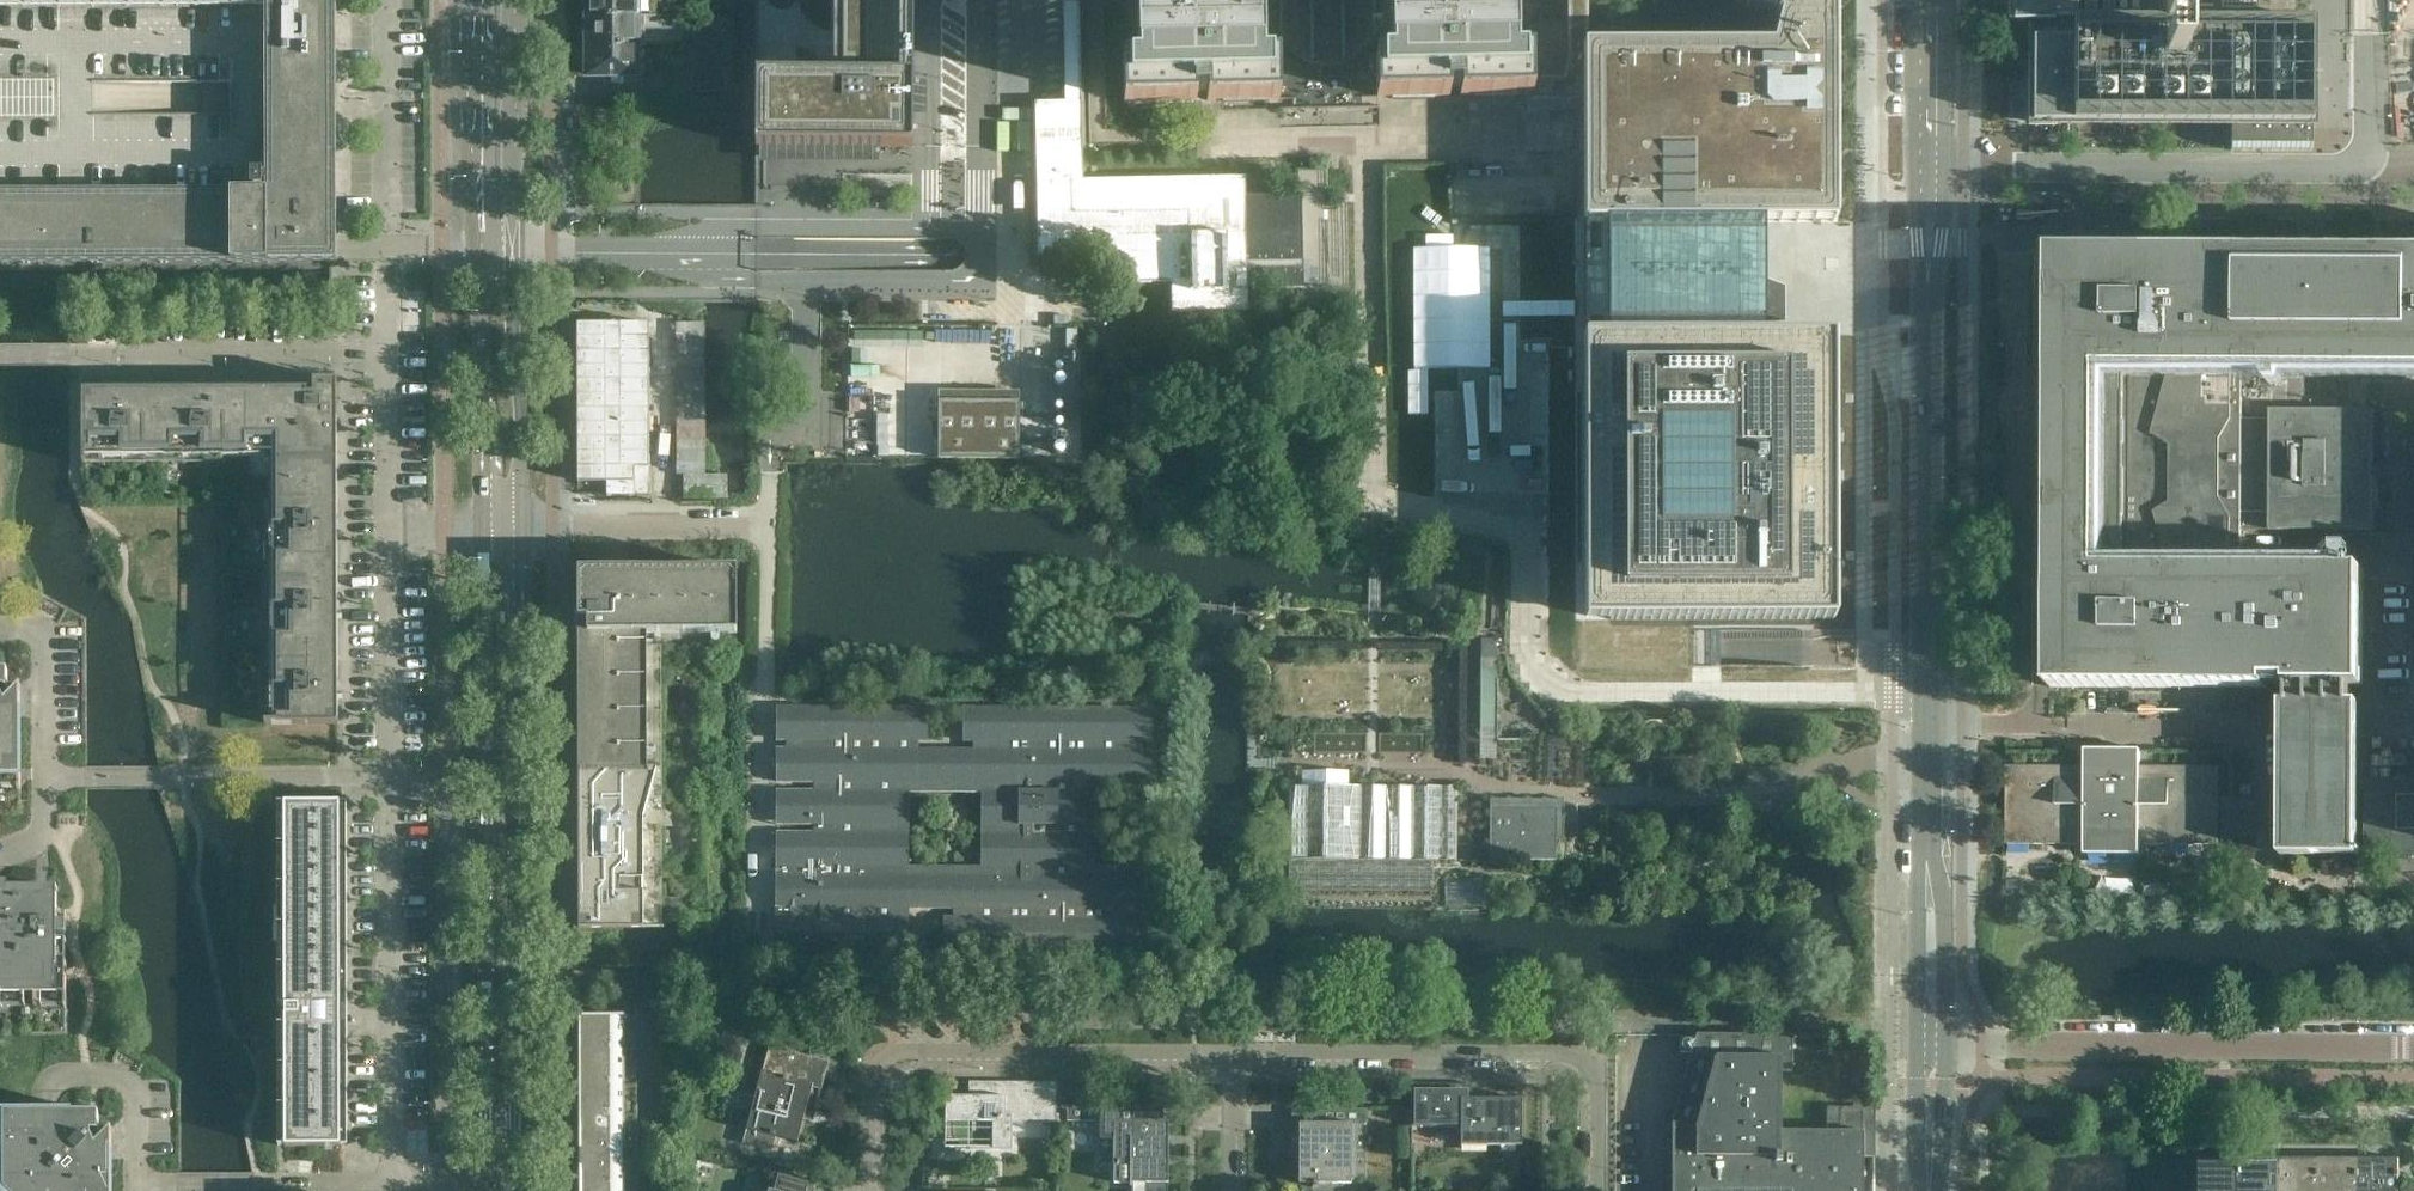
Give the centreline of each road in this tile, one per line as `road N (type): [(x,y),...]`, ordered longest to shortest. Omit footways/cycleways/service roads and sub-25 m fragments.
road 1 (tertiary): [(1932,1046),(1930,169)]
road 2 (secondary): [(484,530),(486,1186)]
road 3 (secondary): [(516,1185),(518,531)]
road 4 (secondary): [(518,531),(516,0)]
road 5 (secondary): [(468,0),(484,530)]
road 6 (residential): [(1232,1055),(1582,1055),(1598,1071),(1595,1190)]
road 7 (residential): [(870,1190),(871,1086),(883,1061),(907,1054),(1232,1055)]
road 8 (unclassified): [(1932,1046),(2413,1047)]
road 9 (residential): [(397,1183),(393,778)]
road 10 (residential): [(0,356),(389,356)]
road 11 (residential): [(42,777),(393,778)]
road 12 (residential): [(397,1183),(135,1185)]
road 13 (residential): [(518,531),(769,528)]
road 14 (residential): [(393,778),(391,529)]
road 15 (residential): [(135,1185),(136,1095),(117,1075),(66,1077),(55,1090),(54,1113)]
road 16 (residential): [(0,630),(23,631),(43,657),(42,777)]
road 17 (residential): [(391,529),(389,356)]
road 18 (tertiary): [(1928,0),(1930,169)]
road 19 (tertiary): [(1931,1190),(1932,1046)]
road 20 (residential): [(1232,1190),(1232,1055)]

